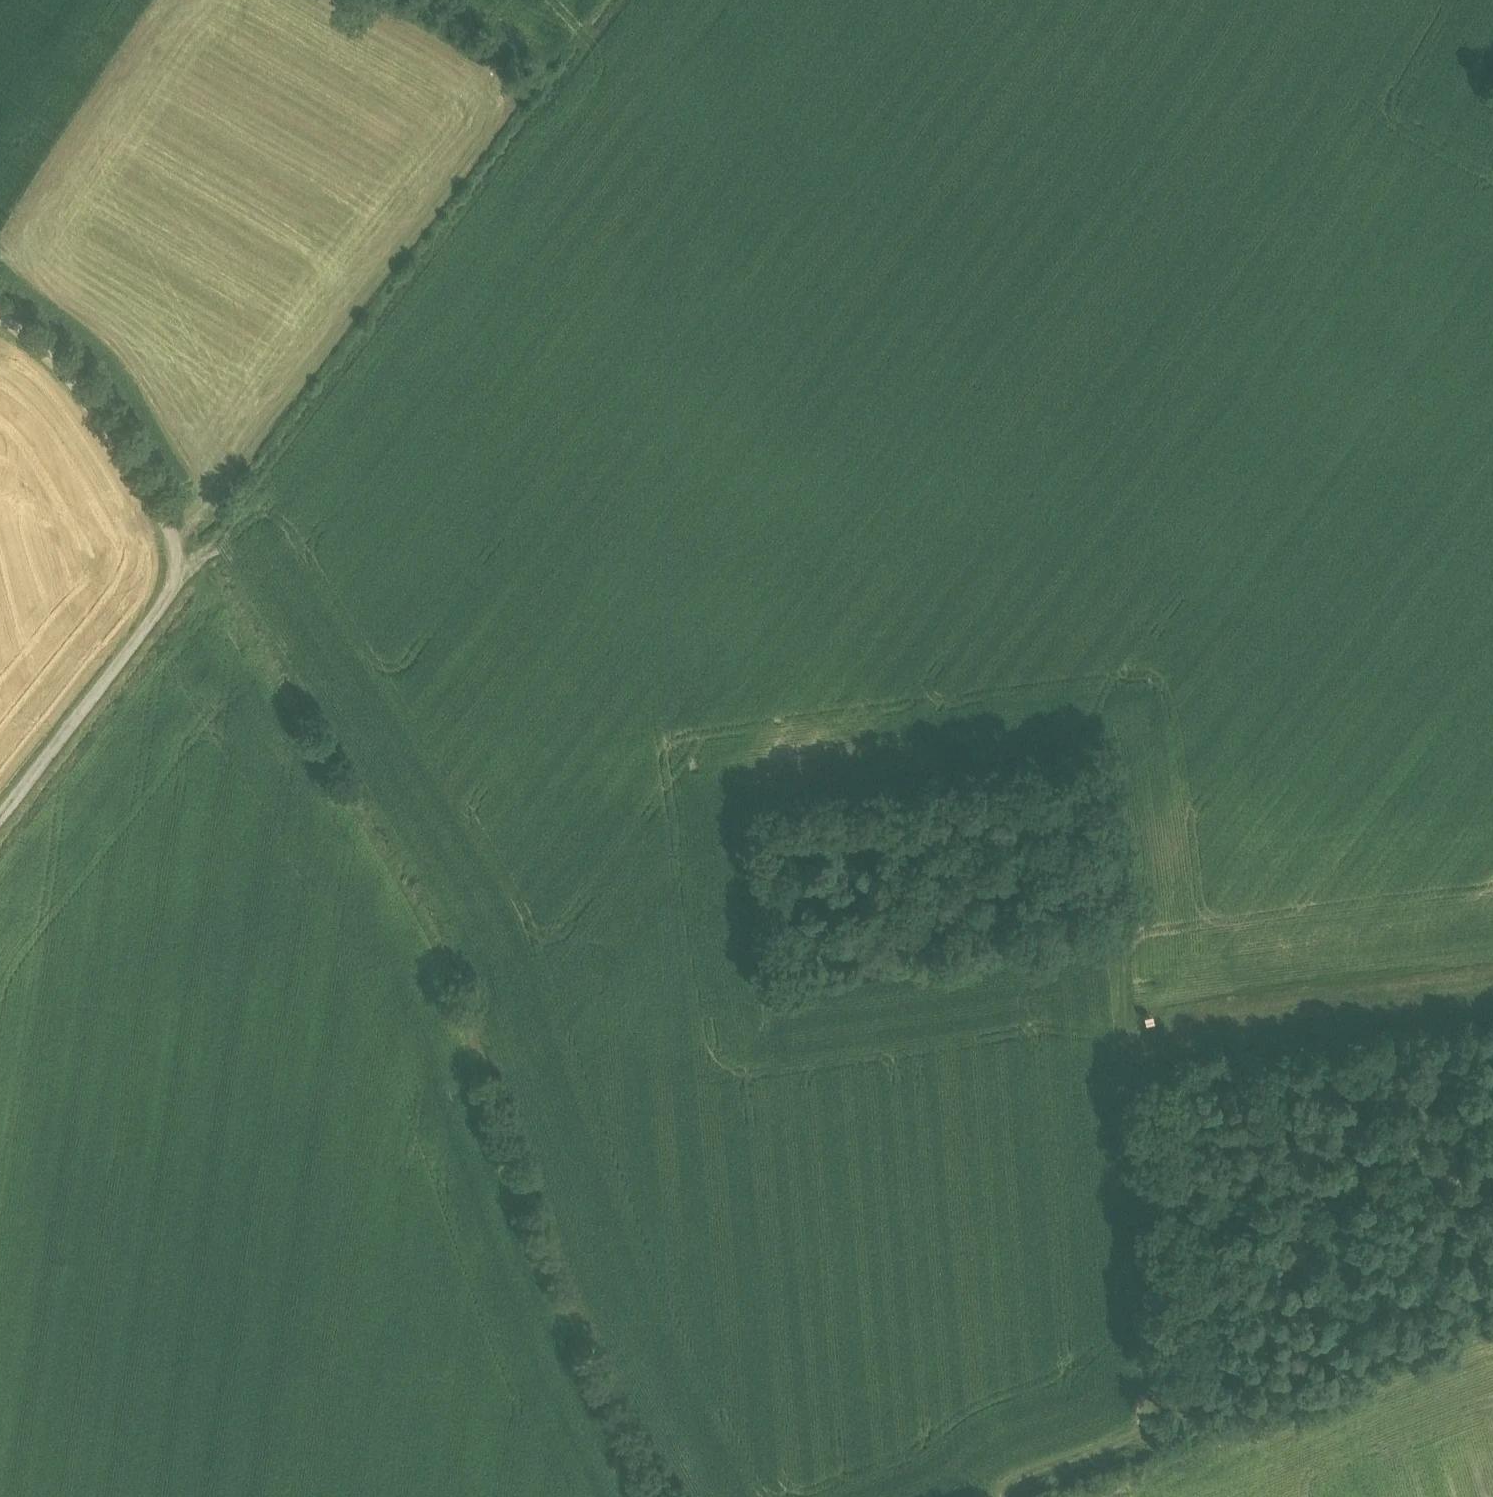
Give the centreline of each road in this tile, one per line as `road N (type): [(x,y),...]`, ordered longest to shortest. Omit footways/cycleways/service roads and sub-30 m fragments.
road 1 (track): [(0,336),(109,455),(161,580),(105,666),(0,782)]

